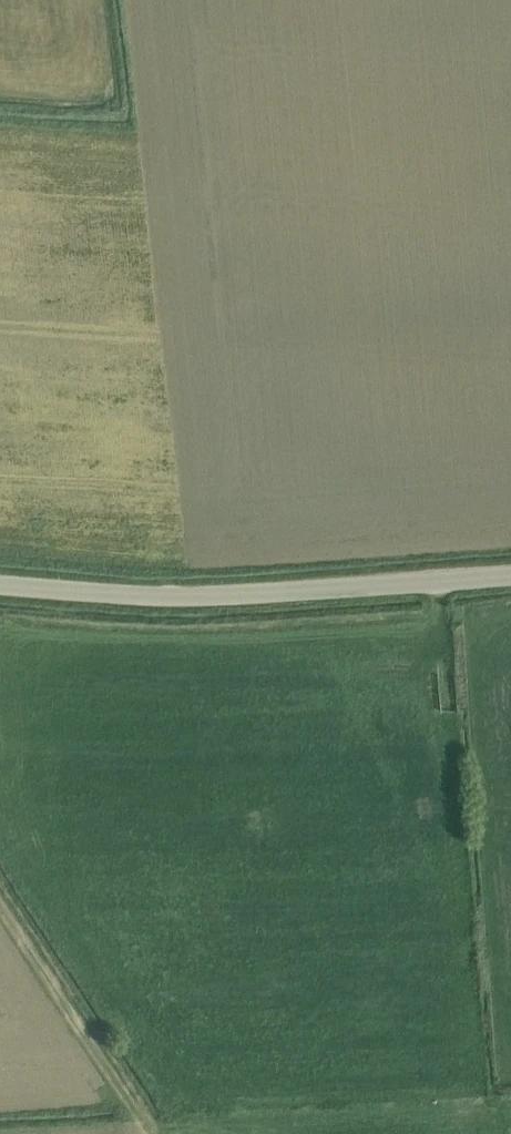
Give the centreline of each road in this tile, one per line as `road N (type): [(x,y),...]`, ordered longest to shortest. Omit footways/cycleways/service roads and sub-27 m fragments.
road 1 (unclassified): [(510,578),(137,601),(0,588)]

